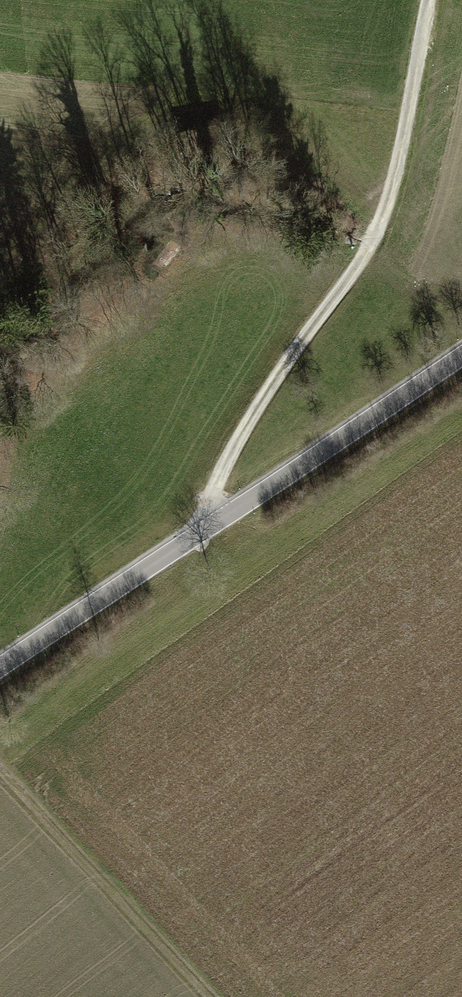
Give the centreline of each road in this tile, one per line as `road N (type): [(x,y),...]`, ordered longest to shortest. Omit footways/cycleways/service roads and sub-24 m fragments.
road 1 (tertiary): [(0,664),(461,356)]
road 2 (track): [(0,251),(105,147),(167,116),(237,103),(276,116),(380,220)]
road 3 (track): [(202,527),(233,450),(380,220)]
road 4 (track): [(0,763),(212,996)]
road 5 (track): [(380,220),(431,0)]

